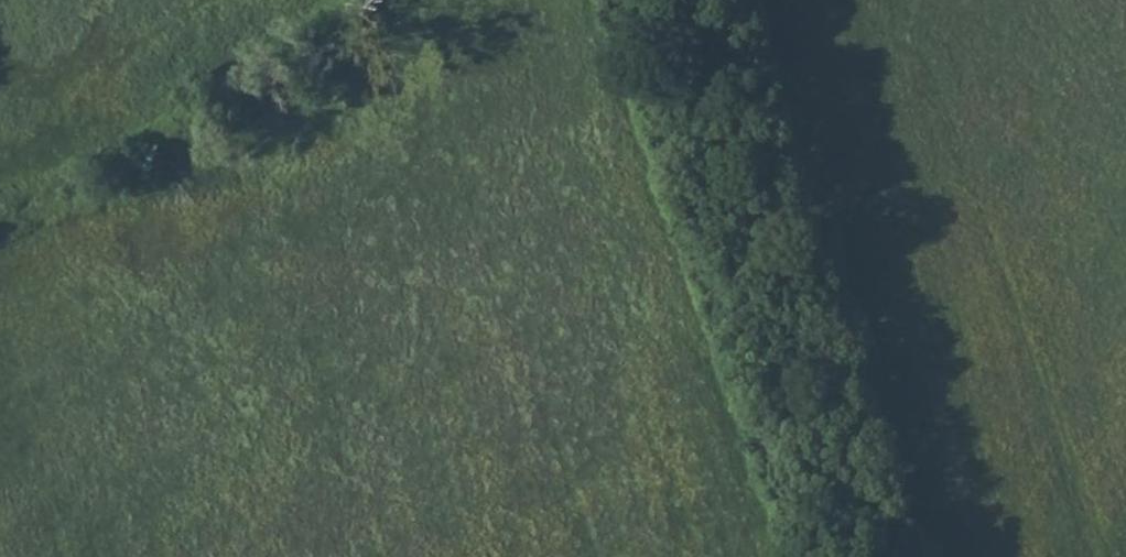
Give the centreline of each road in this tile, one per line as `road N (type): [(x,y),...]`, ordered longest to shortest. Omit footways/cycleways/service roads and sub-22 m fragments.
road 1 (track): [(872,556),(686,0)]

